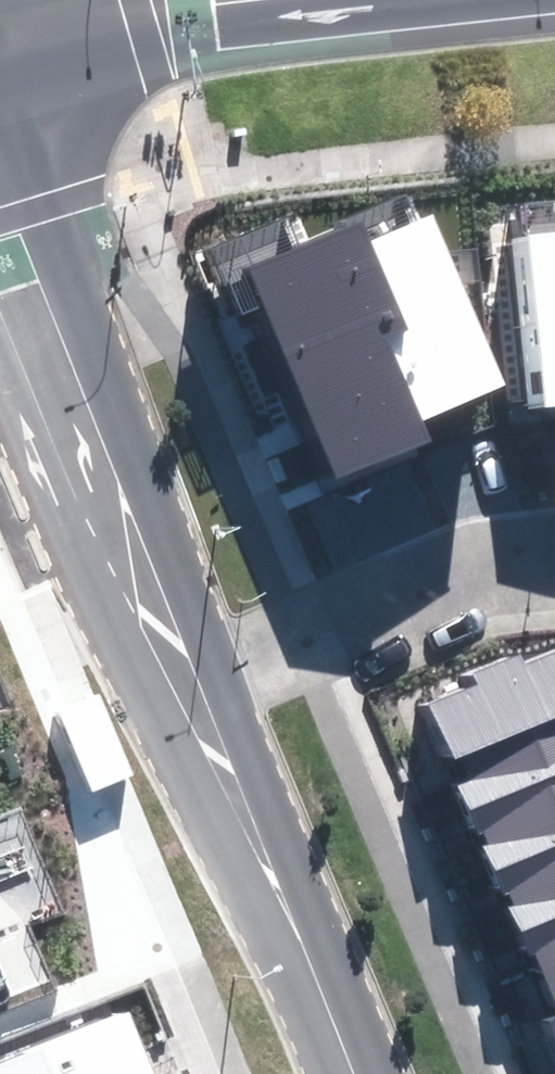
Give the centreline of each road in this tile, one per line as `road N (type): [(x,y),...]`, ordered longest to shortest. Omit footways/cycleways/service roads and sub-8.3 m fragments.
road 1 (tertiary): [(187,682),(355,1073)]
road 2 (residential): [(187,682),(479,568),(554,556)]
road 3 (secondary): [(330,0),(176,20),(0,73)]
road 4 (tertiary): [(132,548),(0,242)]
road 5 (tertiary): [(132,548),(187,682)]

